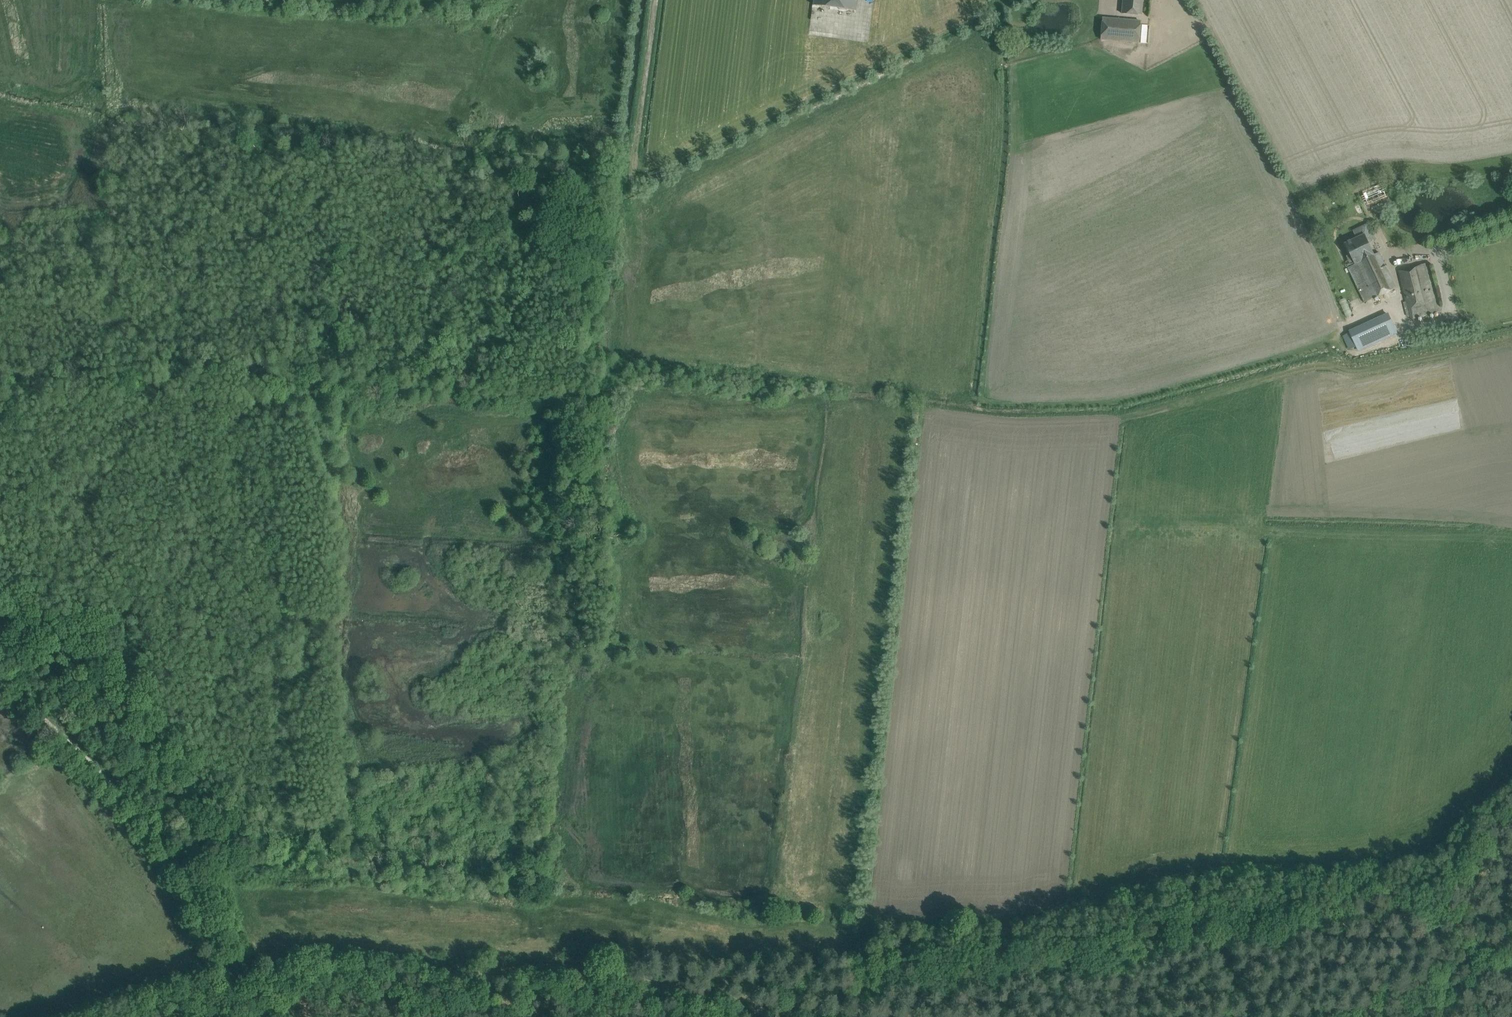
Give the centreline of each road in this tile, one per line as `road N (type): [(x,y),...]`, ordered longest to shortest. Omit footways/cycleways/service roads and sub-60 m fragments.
road 1 (track): [(230,976),(178,862),(109,779),(0,681)]
road 2 (track): [(633,178),(653,0)]
road 3 (track): [(116,1016),(230,976)]

